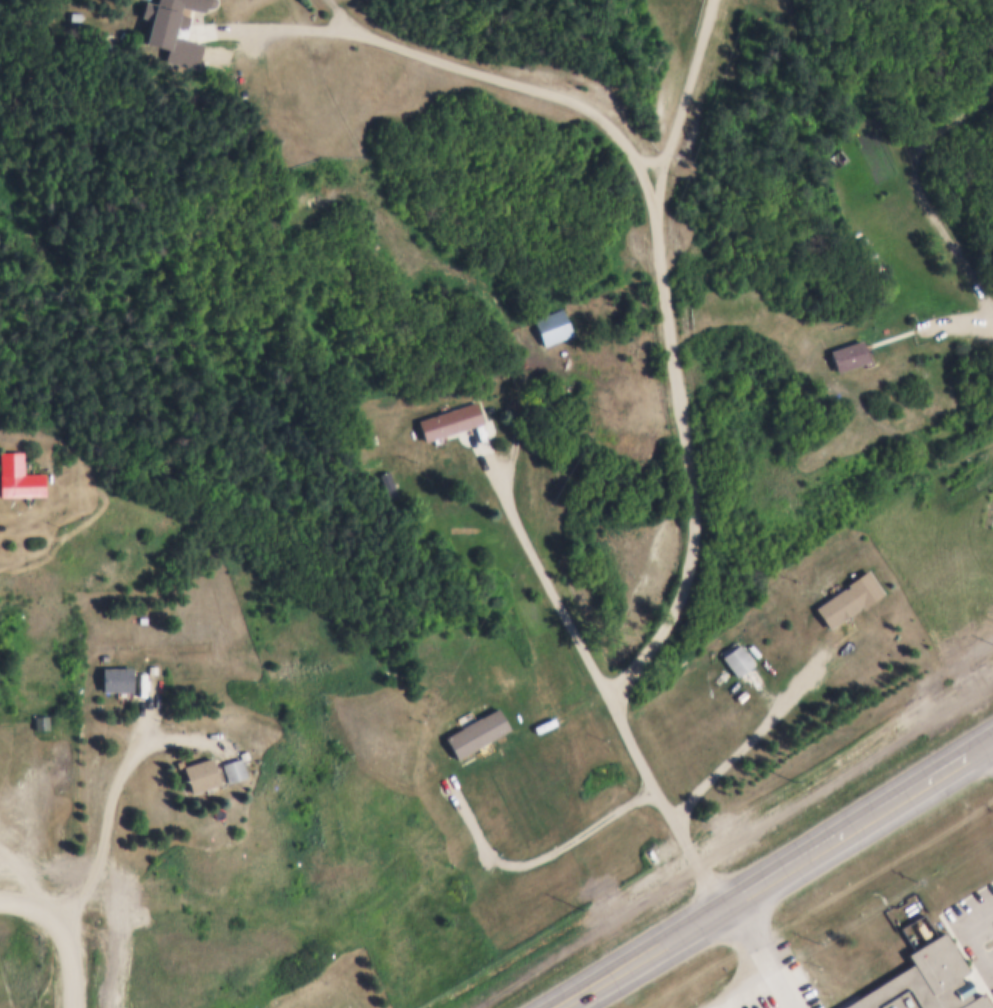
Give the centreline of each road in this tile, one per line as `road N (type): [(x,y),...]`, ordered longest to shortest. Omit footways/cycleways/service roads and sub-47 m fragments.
road 1 (primary): [(730,898),(968,753)]
road 2 (track): [(992,94),(924,145),(923,175),(992,305)]
road 3 (primary): [(550,1007),(730,898)]

